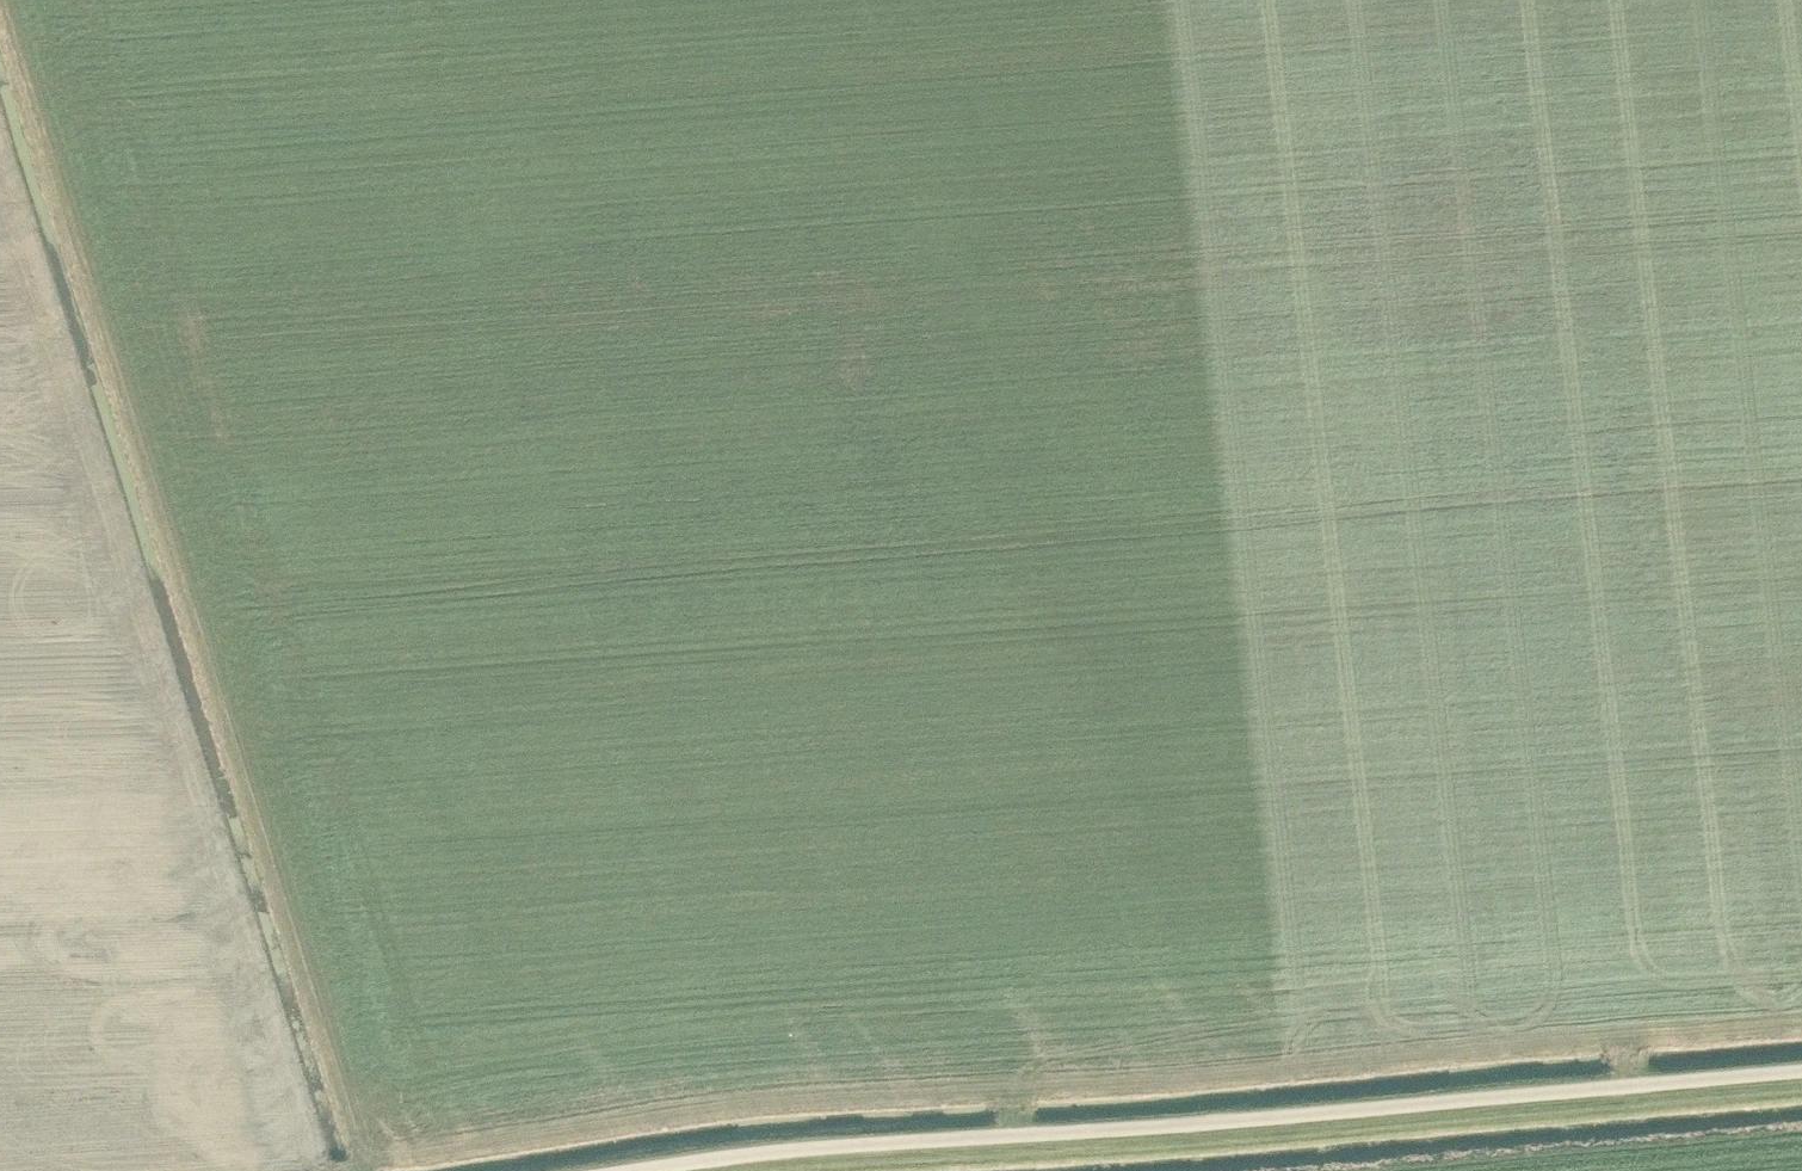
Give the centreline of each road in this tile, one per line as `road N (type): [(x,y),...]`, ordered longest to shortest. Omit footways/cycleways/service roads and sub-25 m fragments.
road 1 (unclassified): [(629,1170),(787,1149),(1801,1068)]

